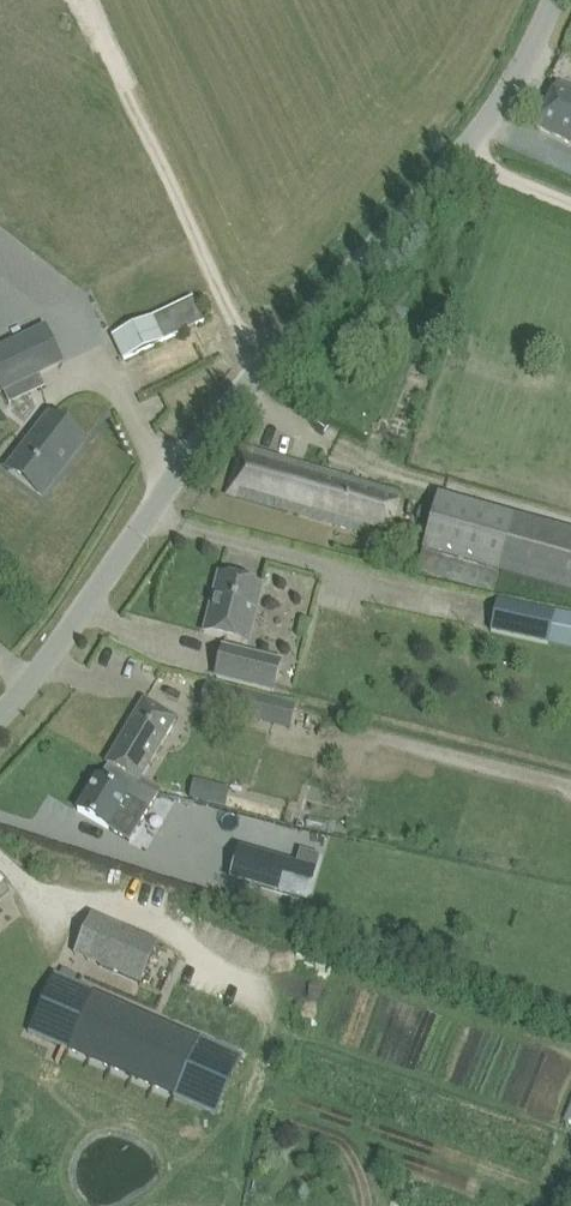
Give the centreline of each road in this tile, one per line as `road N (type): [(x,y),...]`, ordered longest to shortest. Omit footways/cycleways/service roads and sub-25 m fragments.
road 1 (unclassified): [(0,710),(248,380),(446,172),(505,96),(550,0)]

